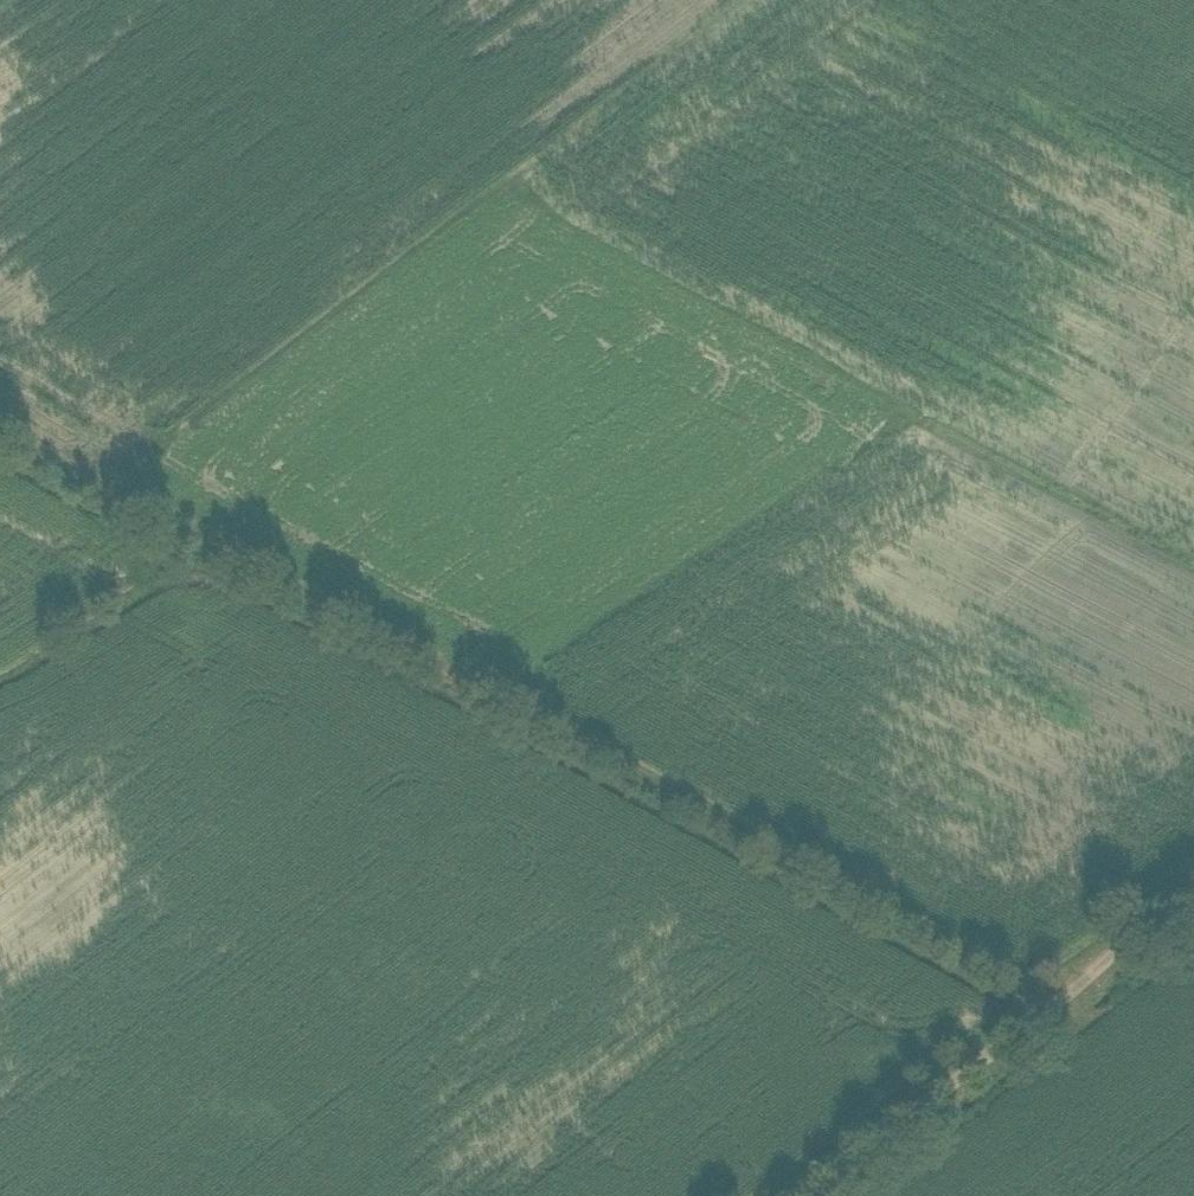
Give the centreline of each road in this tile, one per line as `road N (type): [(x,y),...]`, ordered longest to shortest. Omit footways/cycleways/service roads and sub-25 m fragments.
road 1 (track): [(0,426),(1005,978),(1037,1006)]
road 2 (track): [(773,1195),(1193,893)]

